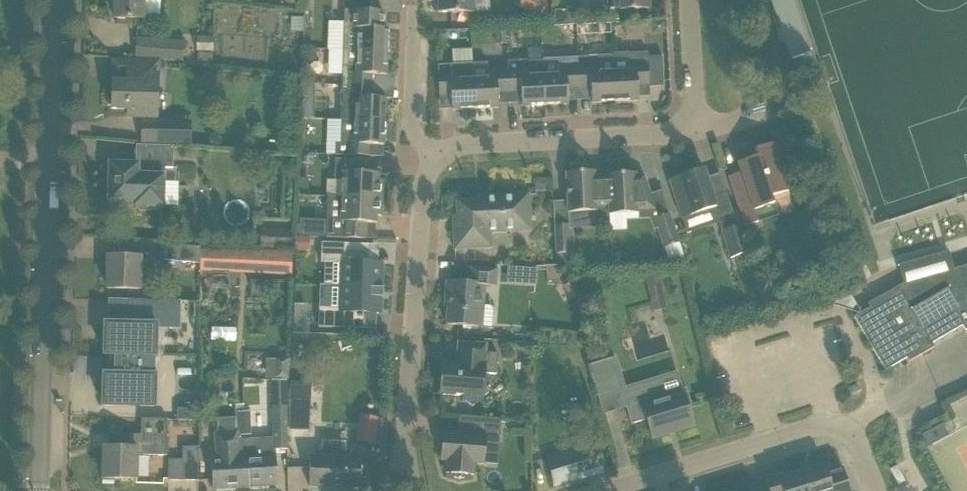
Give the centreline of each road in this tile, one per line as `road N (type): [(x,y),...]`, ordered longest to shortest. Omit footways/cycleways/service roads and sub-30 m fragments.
road 1 (residential): [(421,490),(414,452),(431,157)]
road 2 (residential): [(37,490),(48,162)]
road 3 (residential): [(431,157),(462,145),(696,129)]
road 4 (residential): [(616,490),(832,425)]
road 5 (residential): [(48,162),(54,0)]
road 6 (residential): [(431,157),(413,126),(413,0)]
road 7 (residential): [(696,129),(687,0)]

